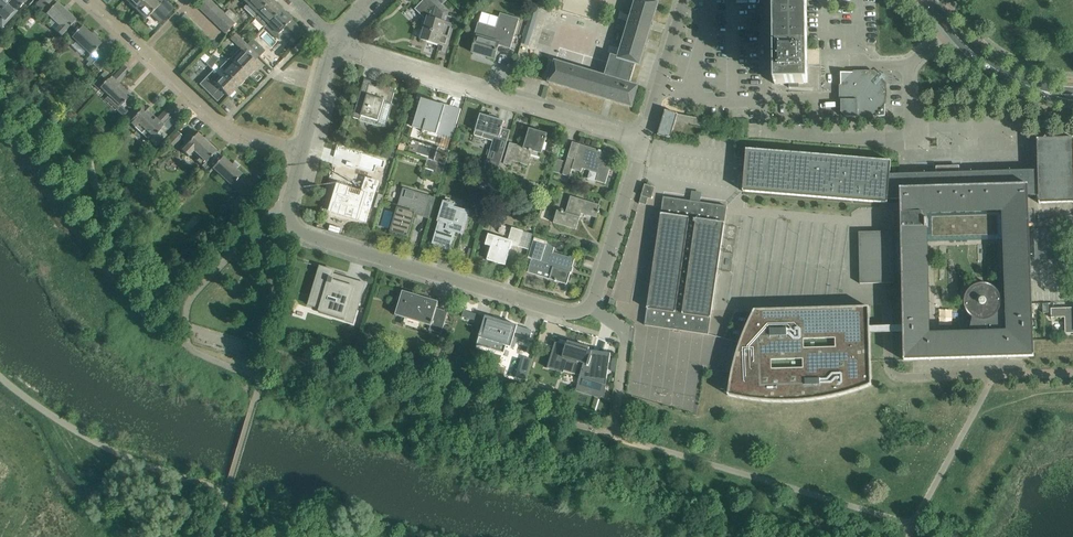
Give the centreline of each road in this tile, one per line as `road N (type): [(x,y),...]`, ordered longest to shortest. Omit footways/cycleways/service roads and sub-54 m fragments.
road 1 (residential): [(591,307),(571,315),(306,235),(289,217),(303,149)]
road 2 (residential): [(643,141),(365,55),(338,39)]
road 3 (residential): [(303,149),(232,131),(91,0)]
road 4 (residential): [(591,307),(643,141)]
road 5 (residential): [(643,141),(685,0)]
road 6 (tertiary): [(950,30),(990,65),(1072,97)]

